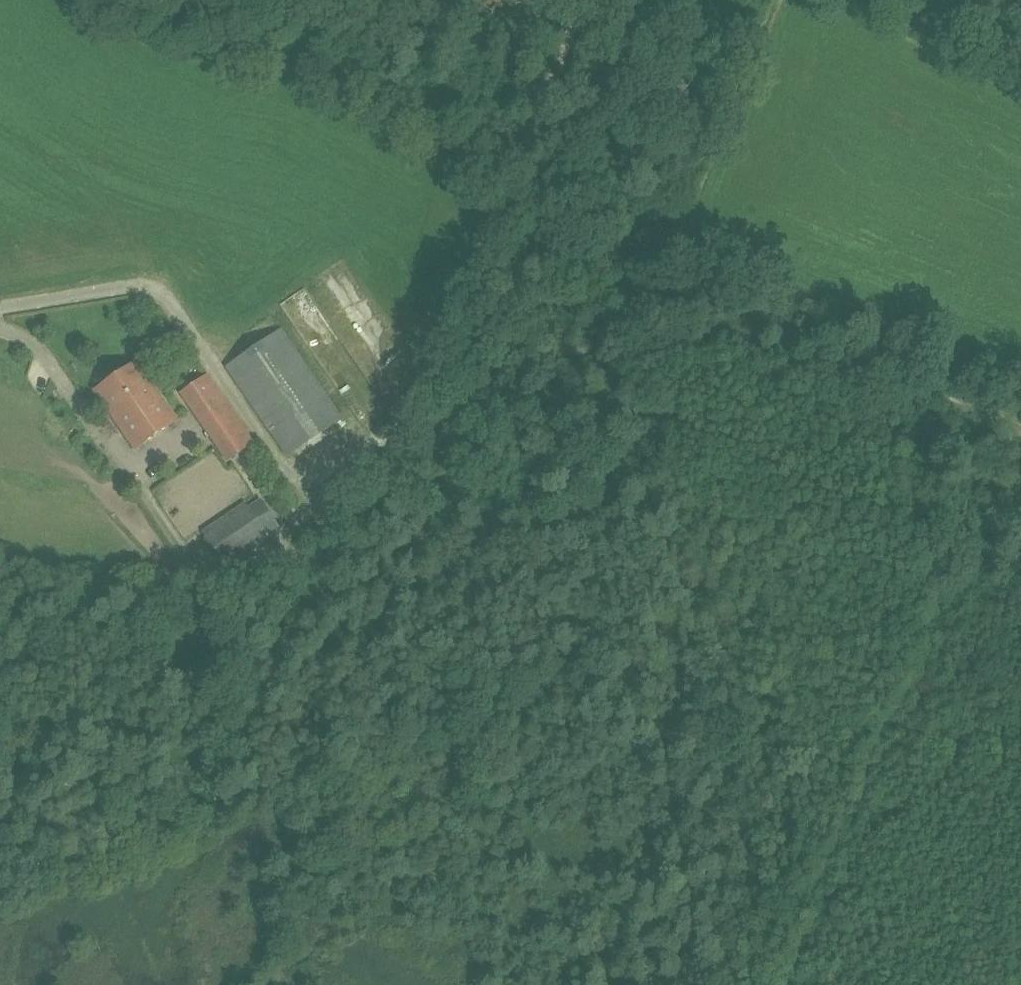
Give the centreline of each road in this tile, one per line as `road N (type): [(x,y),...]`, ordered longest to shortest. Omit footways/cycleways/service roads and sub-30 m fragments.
road 1 (track): [(1020,421),(985,402),(725,328),(514,336),(456,321)]
road 2 (unclassified): [(414,431),(339,479),(298,478),(152,289),(0,311)]
road 3 (track): [(577,0),(414,431)]

